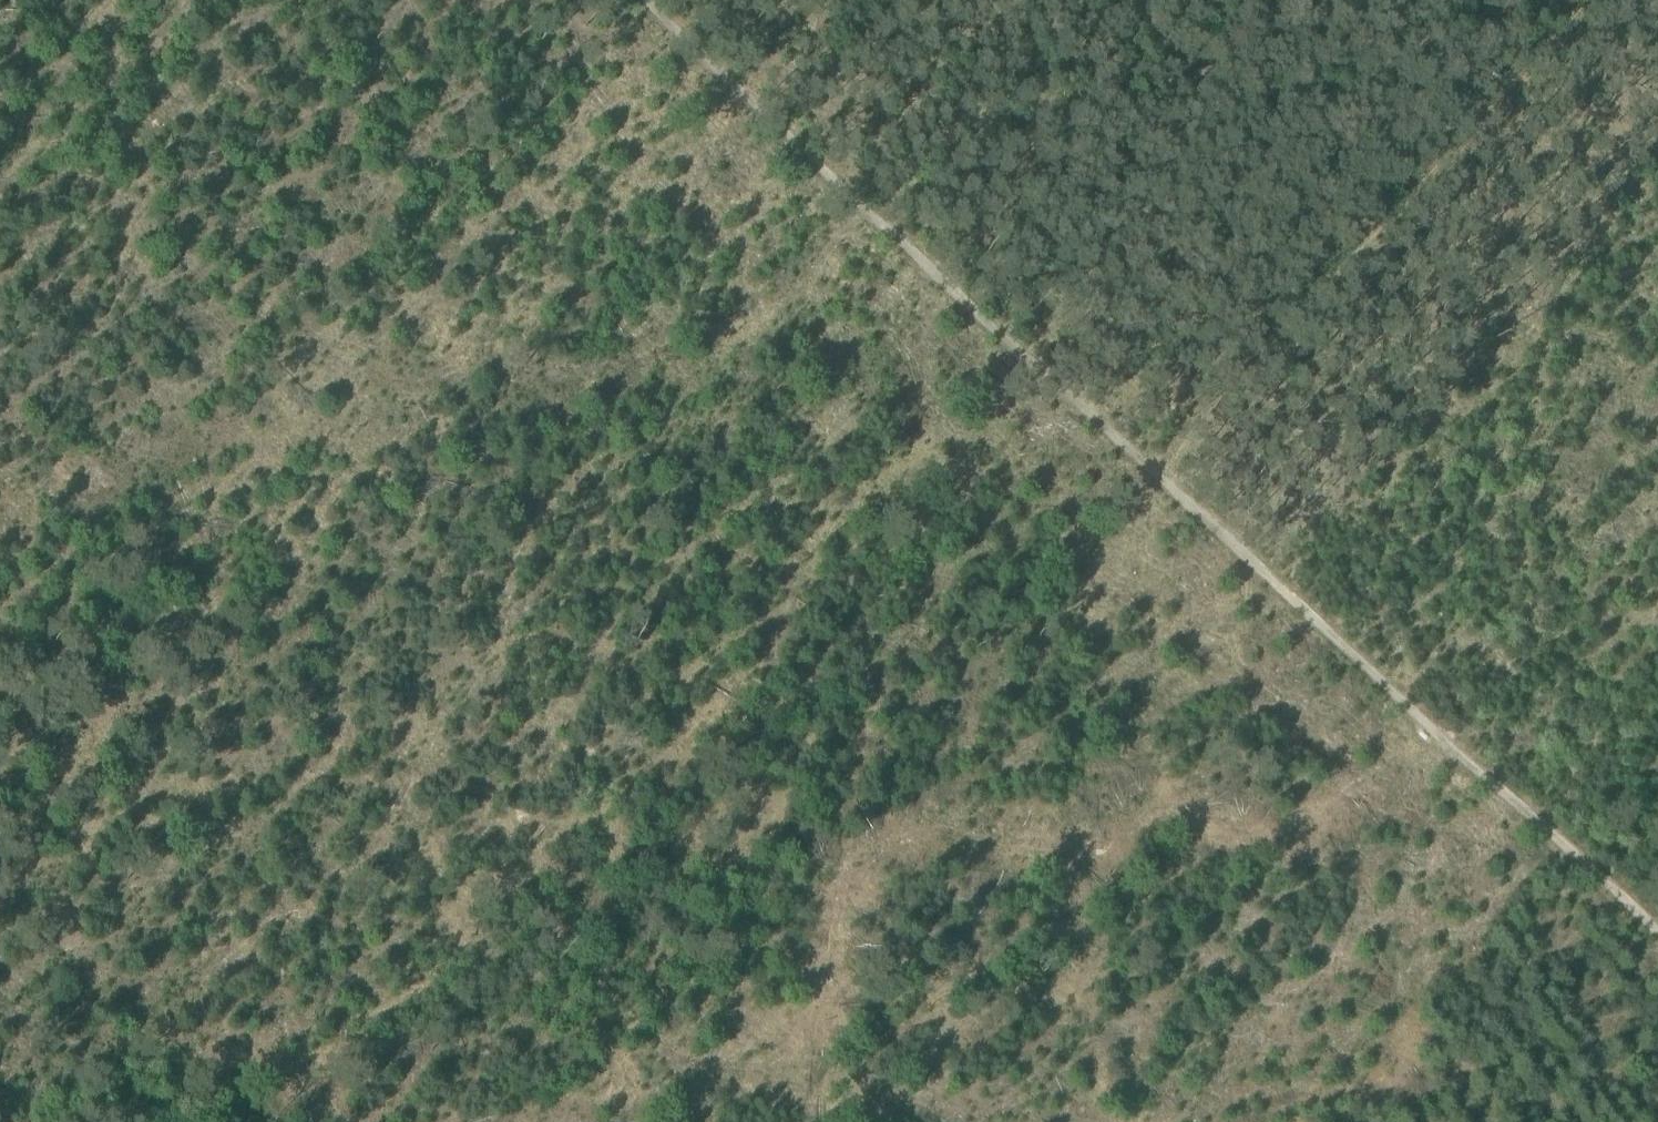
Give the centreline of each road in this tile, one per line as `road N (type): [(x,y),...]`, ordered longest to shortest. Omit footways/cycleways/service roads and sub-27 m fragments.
road 1 (track): [(1554,859),(645,0)]
road 2 (track): [(1554,859),(1479,932),(1424,948),(1254,1121)]
road 3 (track): [(1657,958),(1554,859)]

